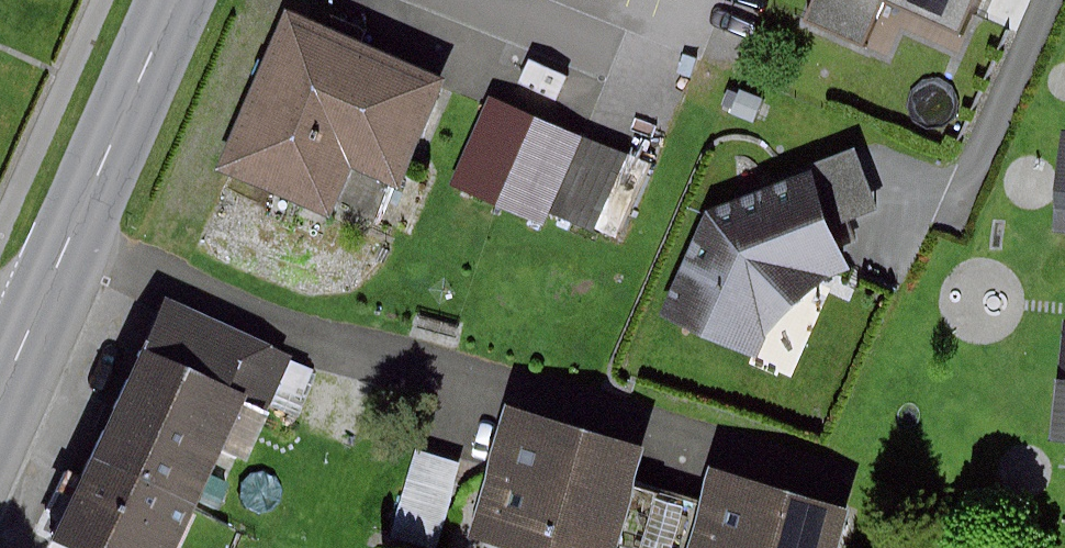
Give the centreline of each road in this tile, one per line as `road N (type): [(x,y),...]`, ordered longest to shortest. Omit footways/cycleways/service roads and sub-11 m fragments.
road 1 (residential): [(74,241),(830,475)]
road 2 (primary): [(74,241),(184,0)]
road 3 (residential): [(1055,0),(960,220)]
road 4 (primary): [(21,357),(74,241)]

